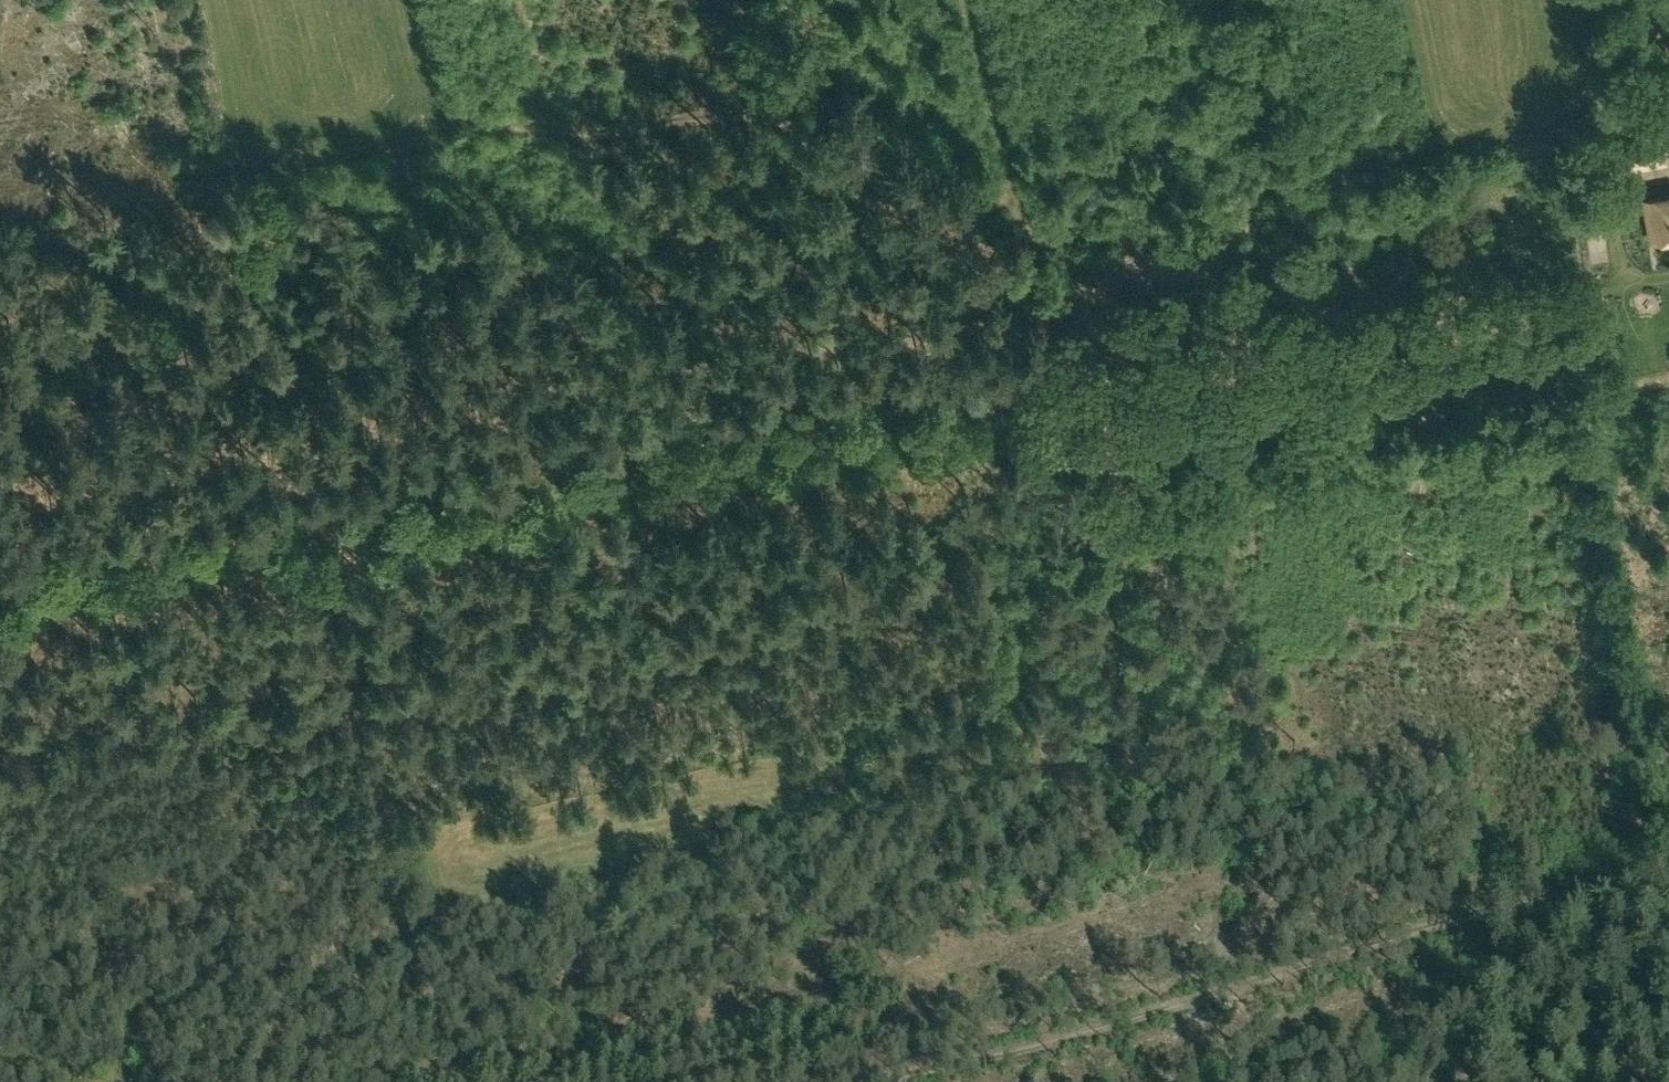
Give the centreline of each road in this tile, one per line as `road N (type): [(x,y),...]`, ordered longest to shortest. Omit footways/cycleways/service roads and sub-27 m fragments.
road 1 (track): [(1668,268),(1066,382)]

